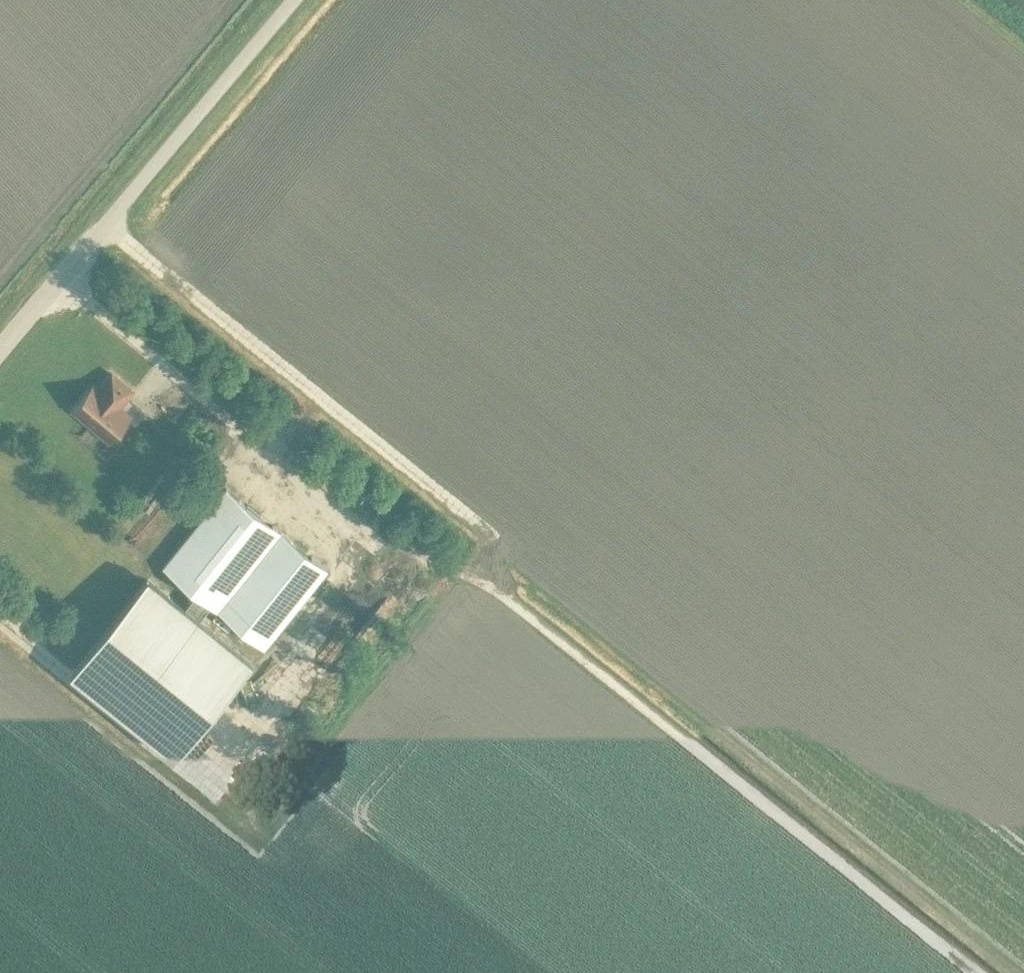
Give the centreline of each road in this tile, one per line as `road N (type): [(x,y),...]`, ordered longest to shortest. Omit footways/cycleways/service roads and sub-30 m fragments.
road 1 (unclassified): [(0,346),(291,0)]

